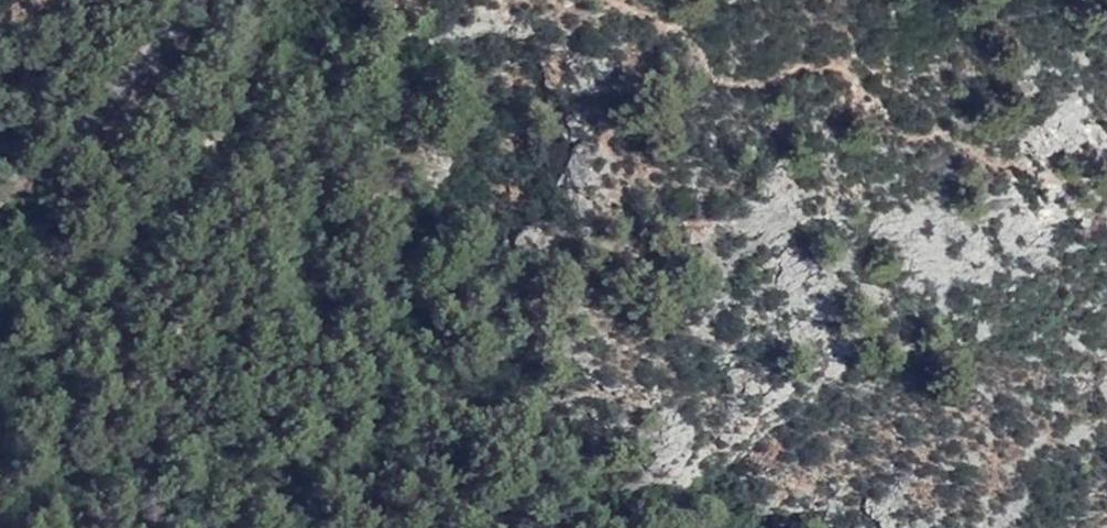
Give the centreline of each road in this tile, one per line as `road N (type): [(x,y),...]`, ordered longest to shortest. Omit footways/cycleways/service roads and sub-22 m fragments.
road 1 (unclassified): [(205,0),(142,75),(0,188)]

